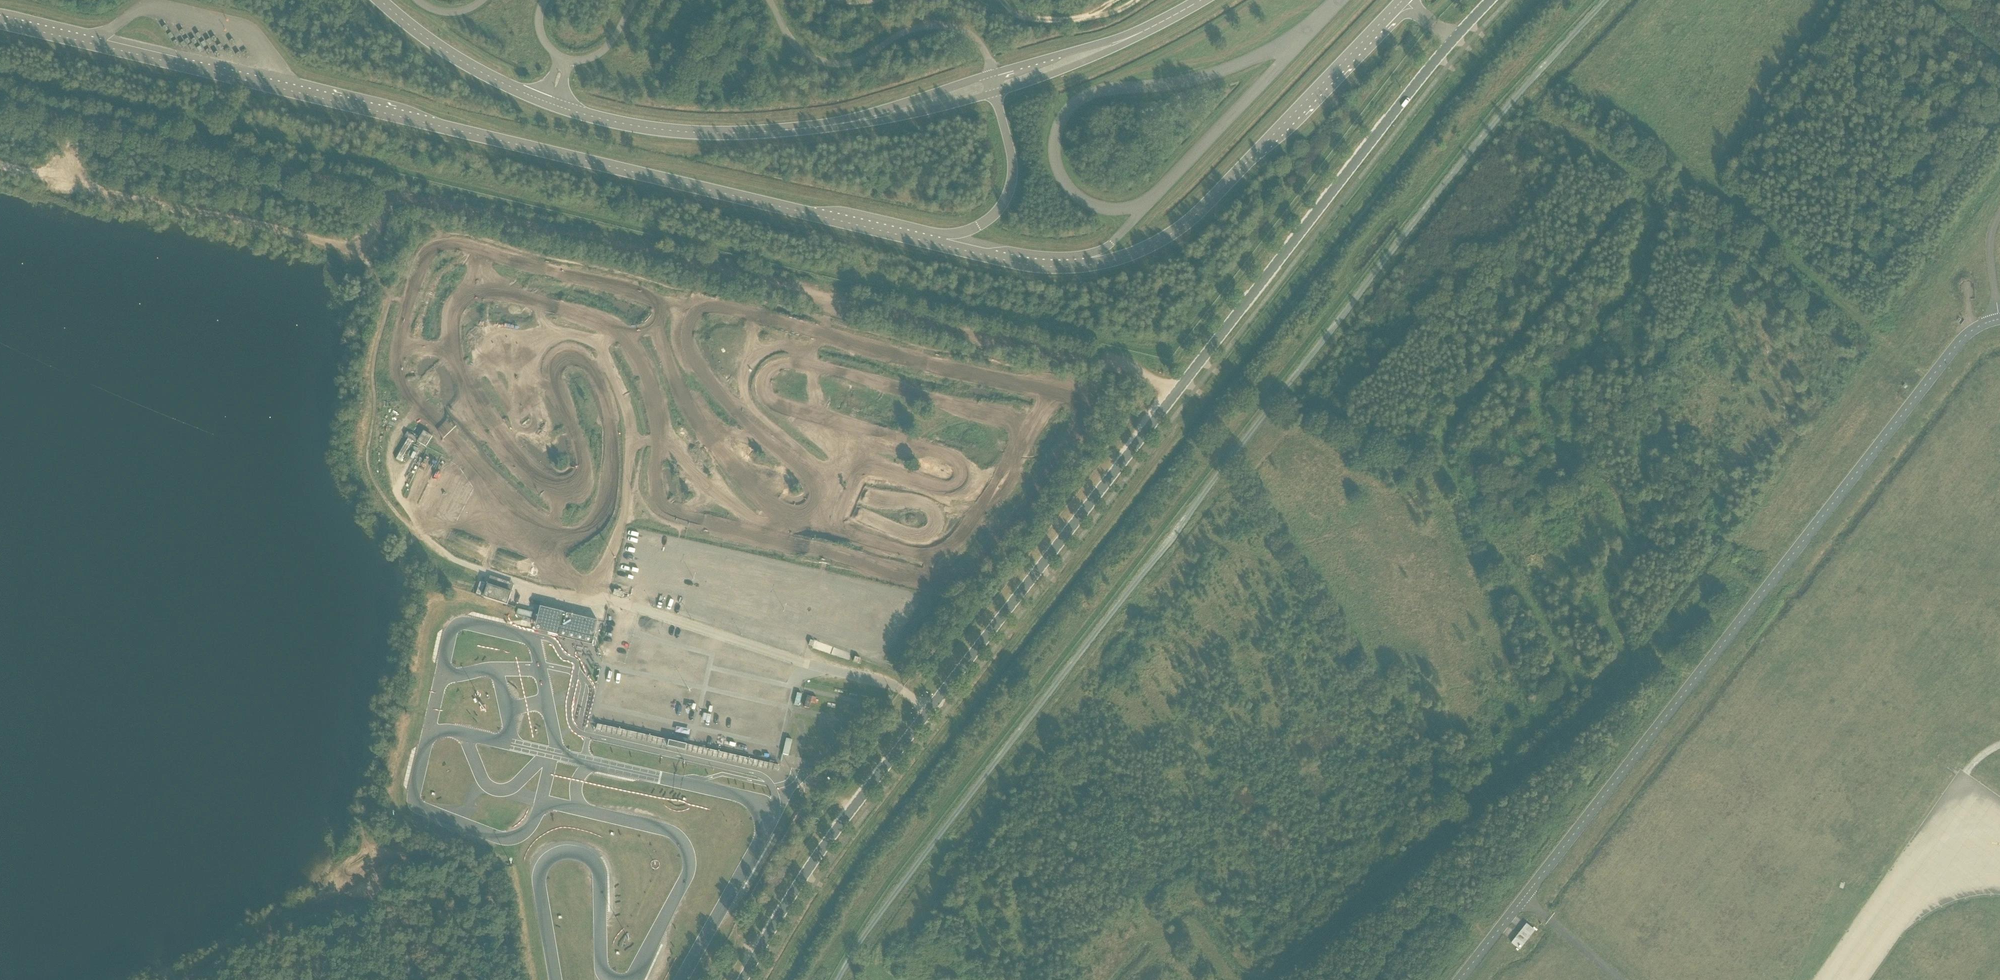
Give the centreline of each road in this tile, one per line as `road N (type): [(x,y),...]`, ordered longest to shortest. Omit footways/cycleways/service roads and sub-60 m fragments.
road 1 (track): [(1195,390),(402,194),(357,245),(0,151)]
road 2 (track): [(1527,0),(1351,210),(848,858),(774,979)]
road 3 (tertiary): [(744,979),(818,855),(1389,118),(1490,0)]
road 4 (track): [(0,76),(815,278),(836,302)]
road 5 (track): [(975,0),(1035,19),(1102,15),(1136,0)]

